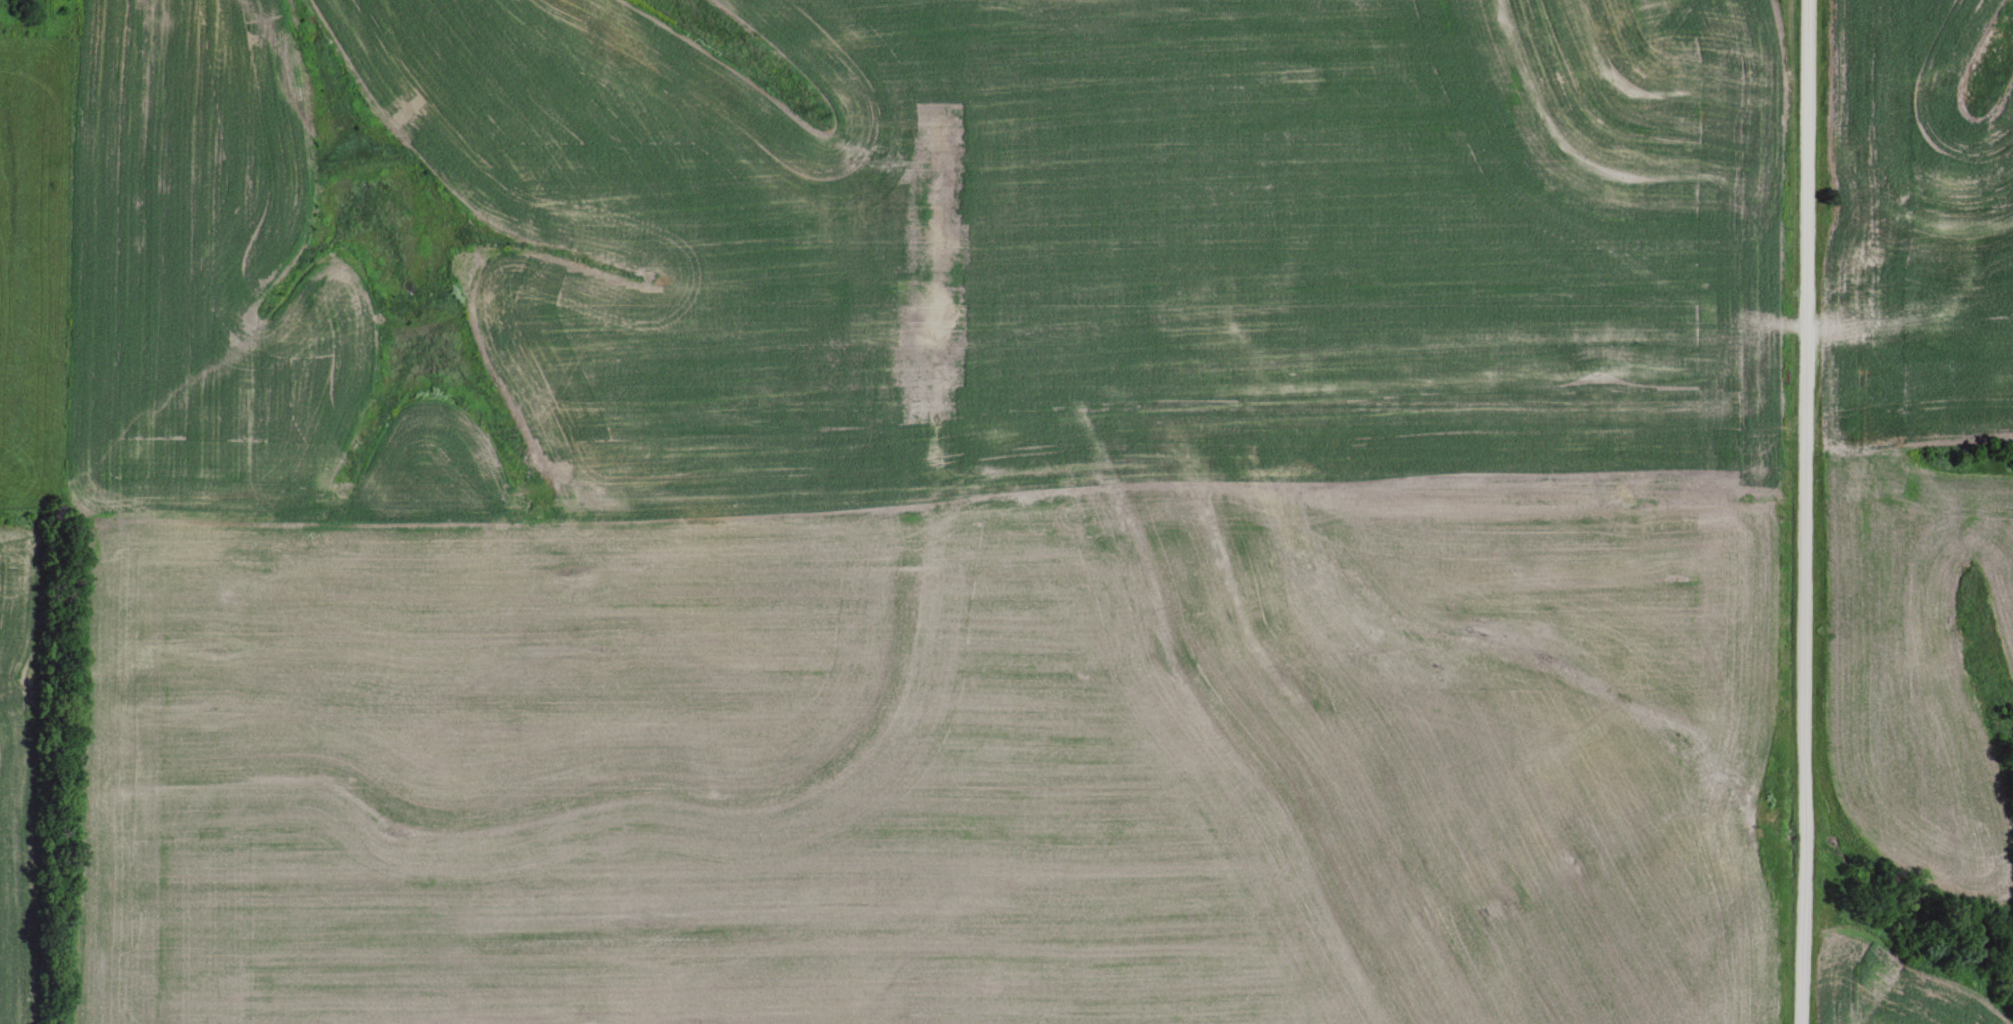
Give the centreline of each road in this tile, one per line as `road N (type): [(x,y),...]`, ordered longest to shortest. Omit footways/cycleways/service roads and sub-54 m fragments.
road 1 (residential): [(1807,0),(1799,1023)]

